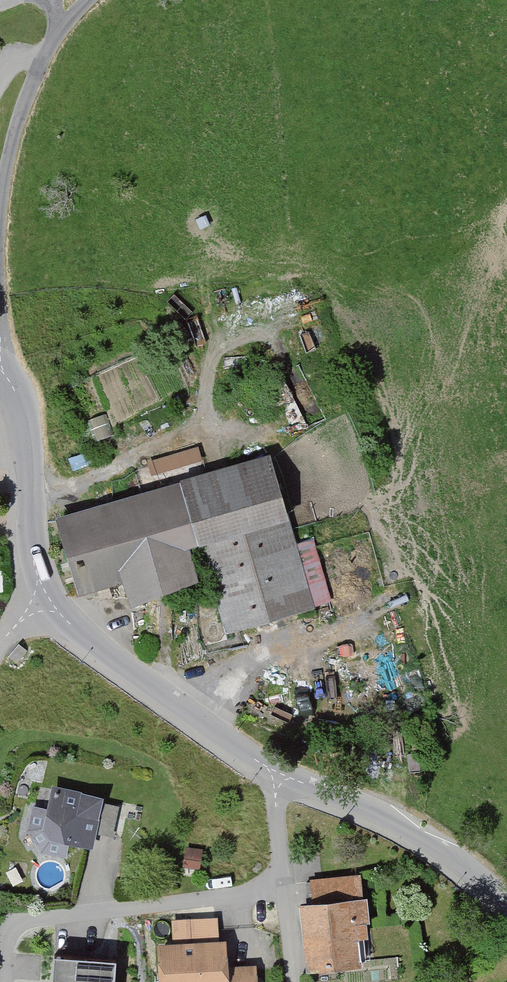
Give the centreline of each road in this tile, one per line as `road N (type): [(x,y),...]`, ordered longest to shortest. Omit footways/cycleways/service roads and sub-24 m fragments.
road 1 (residential): [(273,777),(97,648),(40,582),(26,533),(29,444),(19,401),(1,372)]
road 2 (residential): [(506,906),(470,869),(414,834),(273,777)]
road 3 (unclassified): [(89,0),(63,23),(17,123),(0,211)]
road 4 (residential): [(273,777),(292,981)]

